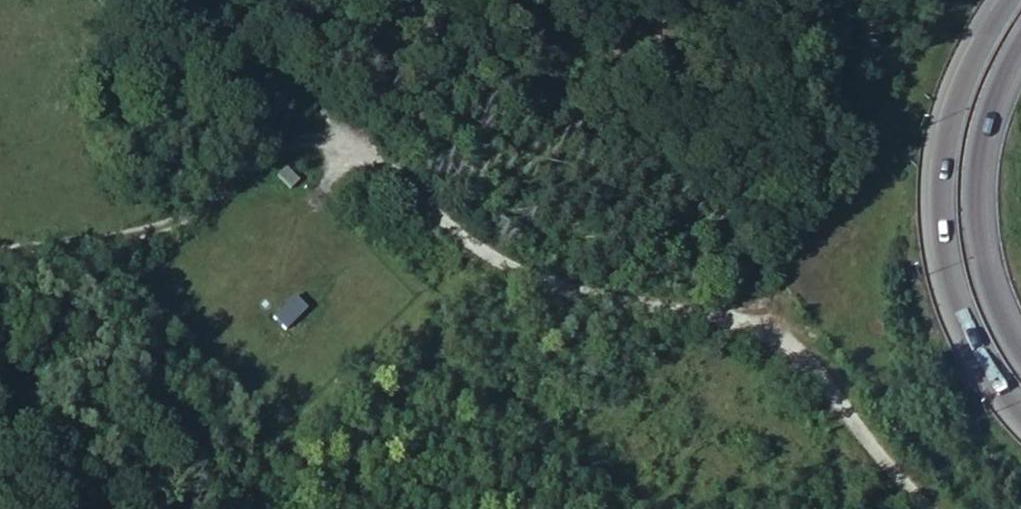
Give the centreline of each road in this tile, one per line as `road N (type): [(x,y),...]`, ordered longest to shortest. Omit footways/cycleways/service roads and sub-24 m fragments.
road 1 (unclassified): [(341,141),(476,251),(538,281),(772,326),(934,508)]
road 2 (motorway): [(1008,0),(971,63),(951,121),(942,220),(964,328),(1020,419)]
road 3 (motorway): [(1020,363),(989,302),(970,208),(992,89),(1020,32)]
road 4 (track): [(341,141),(279,143),(167,229),(67,236)]

